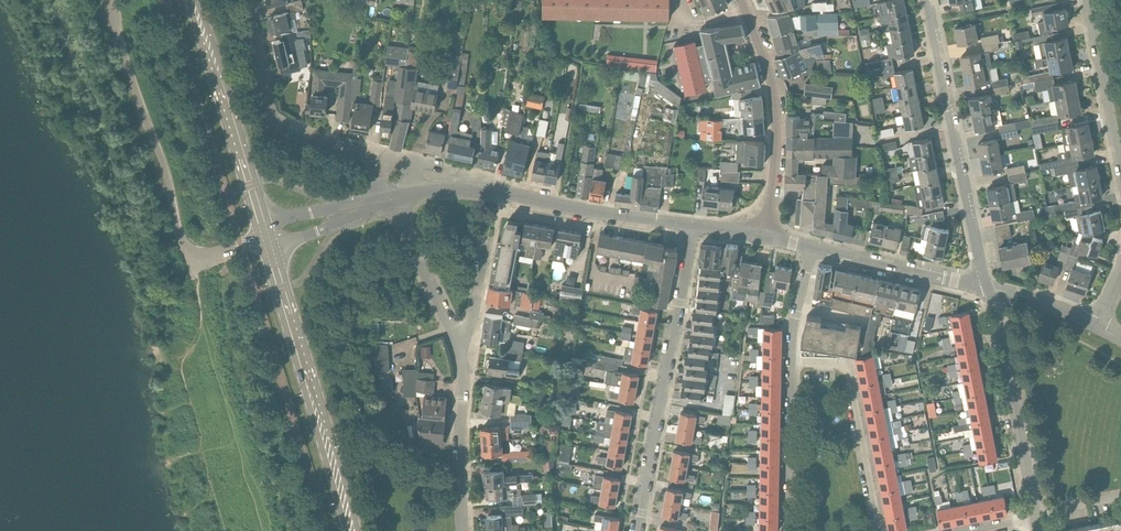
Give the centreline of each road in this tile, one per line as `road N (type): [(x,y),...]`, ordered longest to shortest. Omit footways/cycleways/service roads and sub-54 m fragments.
road 1 (unclassified): [(108,0),(185,249),(200,256),(266,239)]
road 2 (residential): [(693,225),(638,530)]
road 3 (residential): [(389,200),(474,188),(693,225)]
road 4 (secondary): [(352,530),(266,239)]
road 5 (residential): [(987,288),(927,0)]
road 6 (residential): [(389,200),(362,154),(274,124),(250,0)]
road 7 (secondary): [(266,239),(193,0)]
road 8 (residential): [(741,0),(774,102),(768,236)]
road 9 (residential): [(1036,519),(987,288)]
road 10 (residential): [(882,530),(849,367),(792,360)]
road 11 (residential): [(463,530),(458,341)]
road 12 (residential): [(812,246),(987,288)]
road 13 (residential): [(791,530),(792,360)]
road 14 (residential): [(1120,166),(1088,0)]
road 15 (residential): [(458,341),(389,200)]

